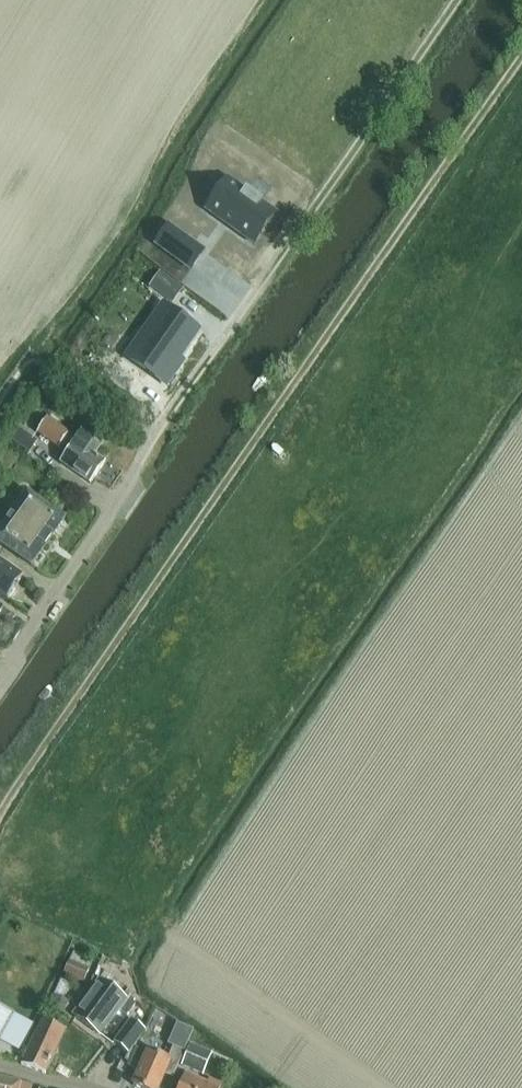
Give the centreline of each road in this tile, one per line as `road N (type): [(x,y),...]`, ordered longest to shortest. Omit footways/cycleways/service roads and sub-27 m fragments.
road 1 (track): [(0,816),(521,56)]
road 2 (residential): [(0,673),(155,433)]

